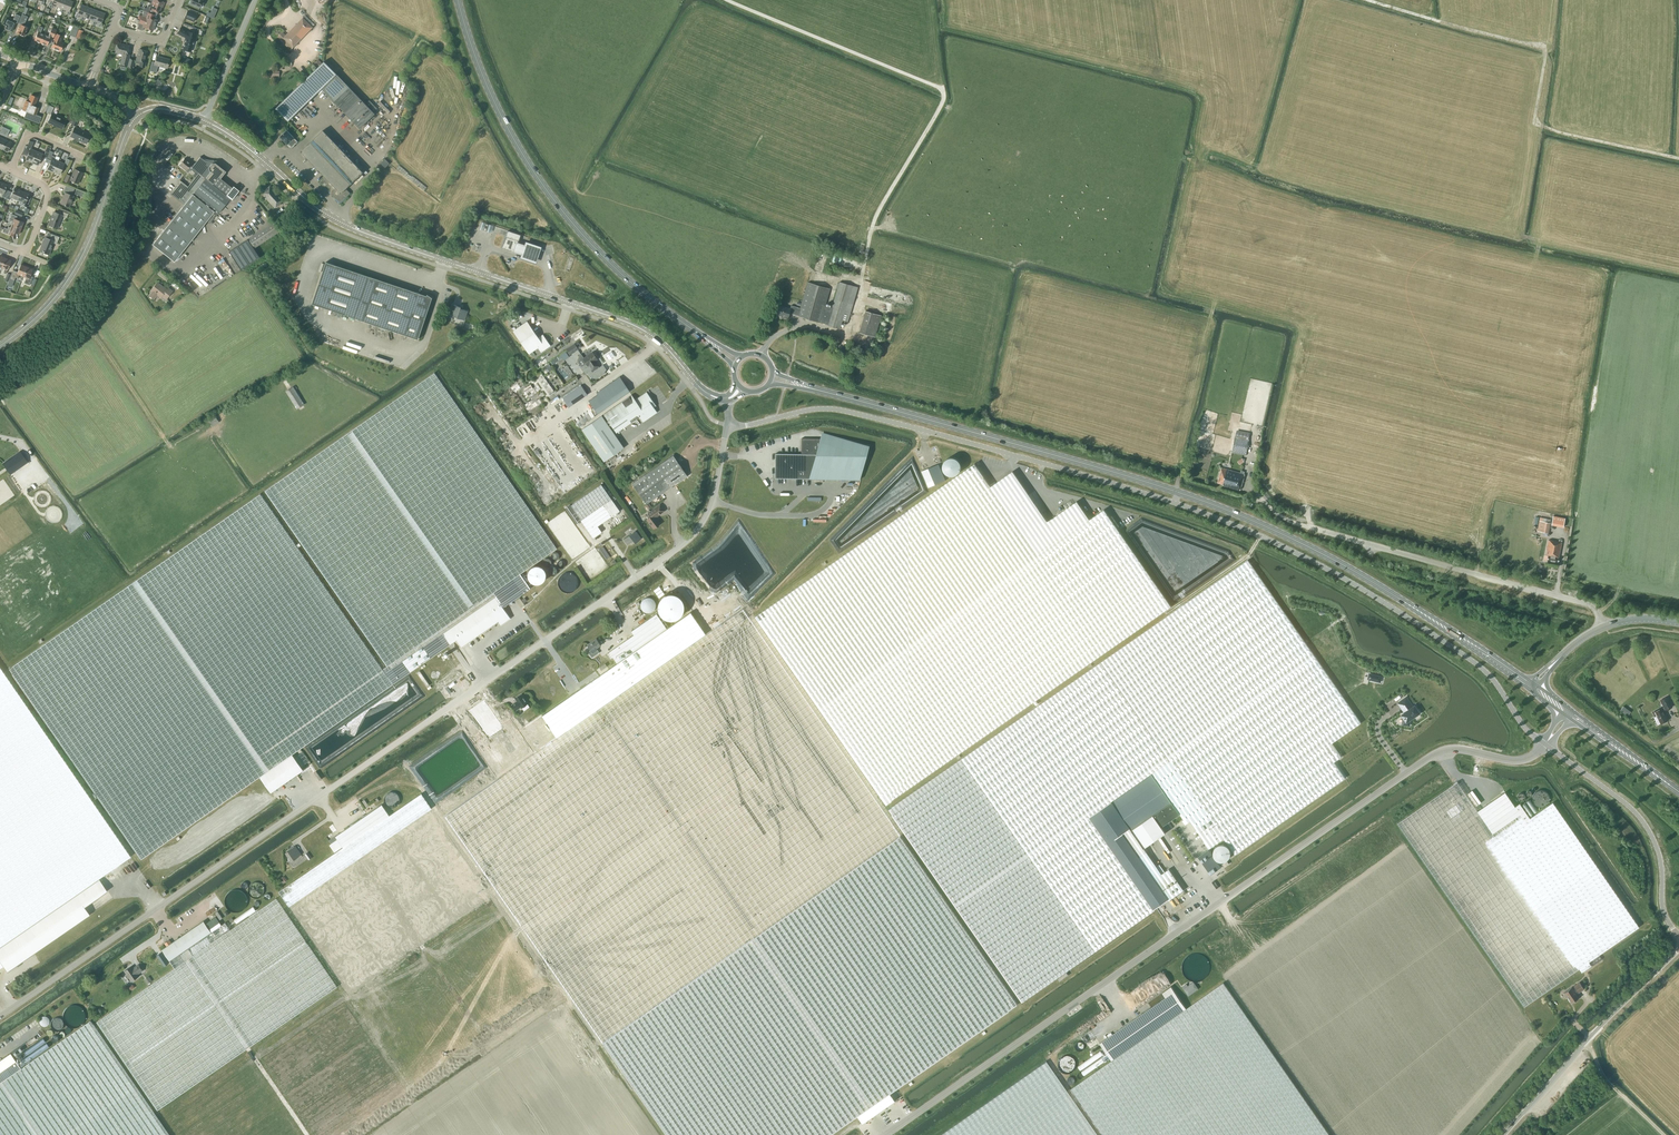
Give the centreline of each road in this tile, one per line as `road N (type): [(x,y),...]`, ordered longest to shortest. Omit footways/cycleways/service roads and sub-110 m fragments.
road 1 (unclassified): [(0,1016),(683,545),(713,501),(727,425)]
road 2 (unclassified): [(727,425),(836,409),(1222,520),(1334,573),(1475,663),(1545,744)]
road 3 (unclassified): [(886,1134),(1432,756),(1457,749),(1523,760),(1545,744)]
road 4 (primary): [(1389,592),(1197,499),(815,389)]
road 5 (primary): [(702,336),(618,270),(542,184),(495,103),(458,0)]
road 6 (track): [(868,257),(877,213),(943,103),(941,88),(724,0)]
road 7 (track): [(1678,158),(1536,122),(1545,54),(1539,46),(1368,0)]
road 8 (track): [(60,290),(171,449),(280,390),(293,411)]
road 9 (unclassified): [(1604,626),(1587,603),(1307,526)]
road 10 (secondary): [(0,345),(43,309),(80,260),(136,117)]
road 11 (unclassified): [(1503,1134),(1678,950)]
road 12 (unclassified): [(1545,744),(1643,821),(1660,859),(1664,912),(1678,935)]
road 13 (secondary): [(445,260),(330,216),(267,164)]
road 14 (primary): [(1389,592),(1530,690)]
road 15 (primary): [(1532,682),(1389,592)]
road 16 (secondary): [(570,302),(445,260)]
road 17 (unclassified): [(204,120),(255,0)]
road 18 (primary): [(1675,789),(1572,710)]
road 19 (primary): [(1571,719),(1675,789)]
road 20 (track): [(1586,1042),(1611,1083),(1663,1134)]

